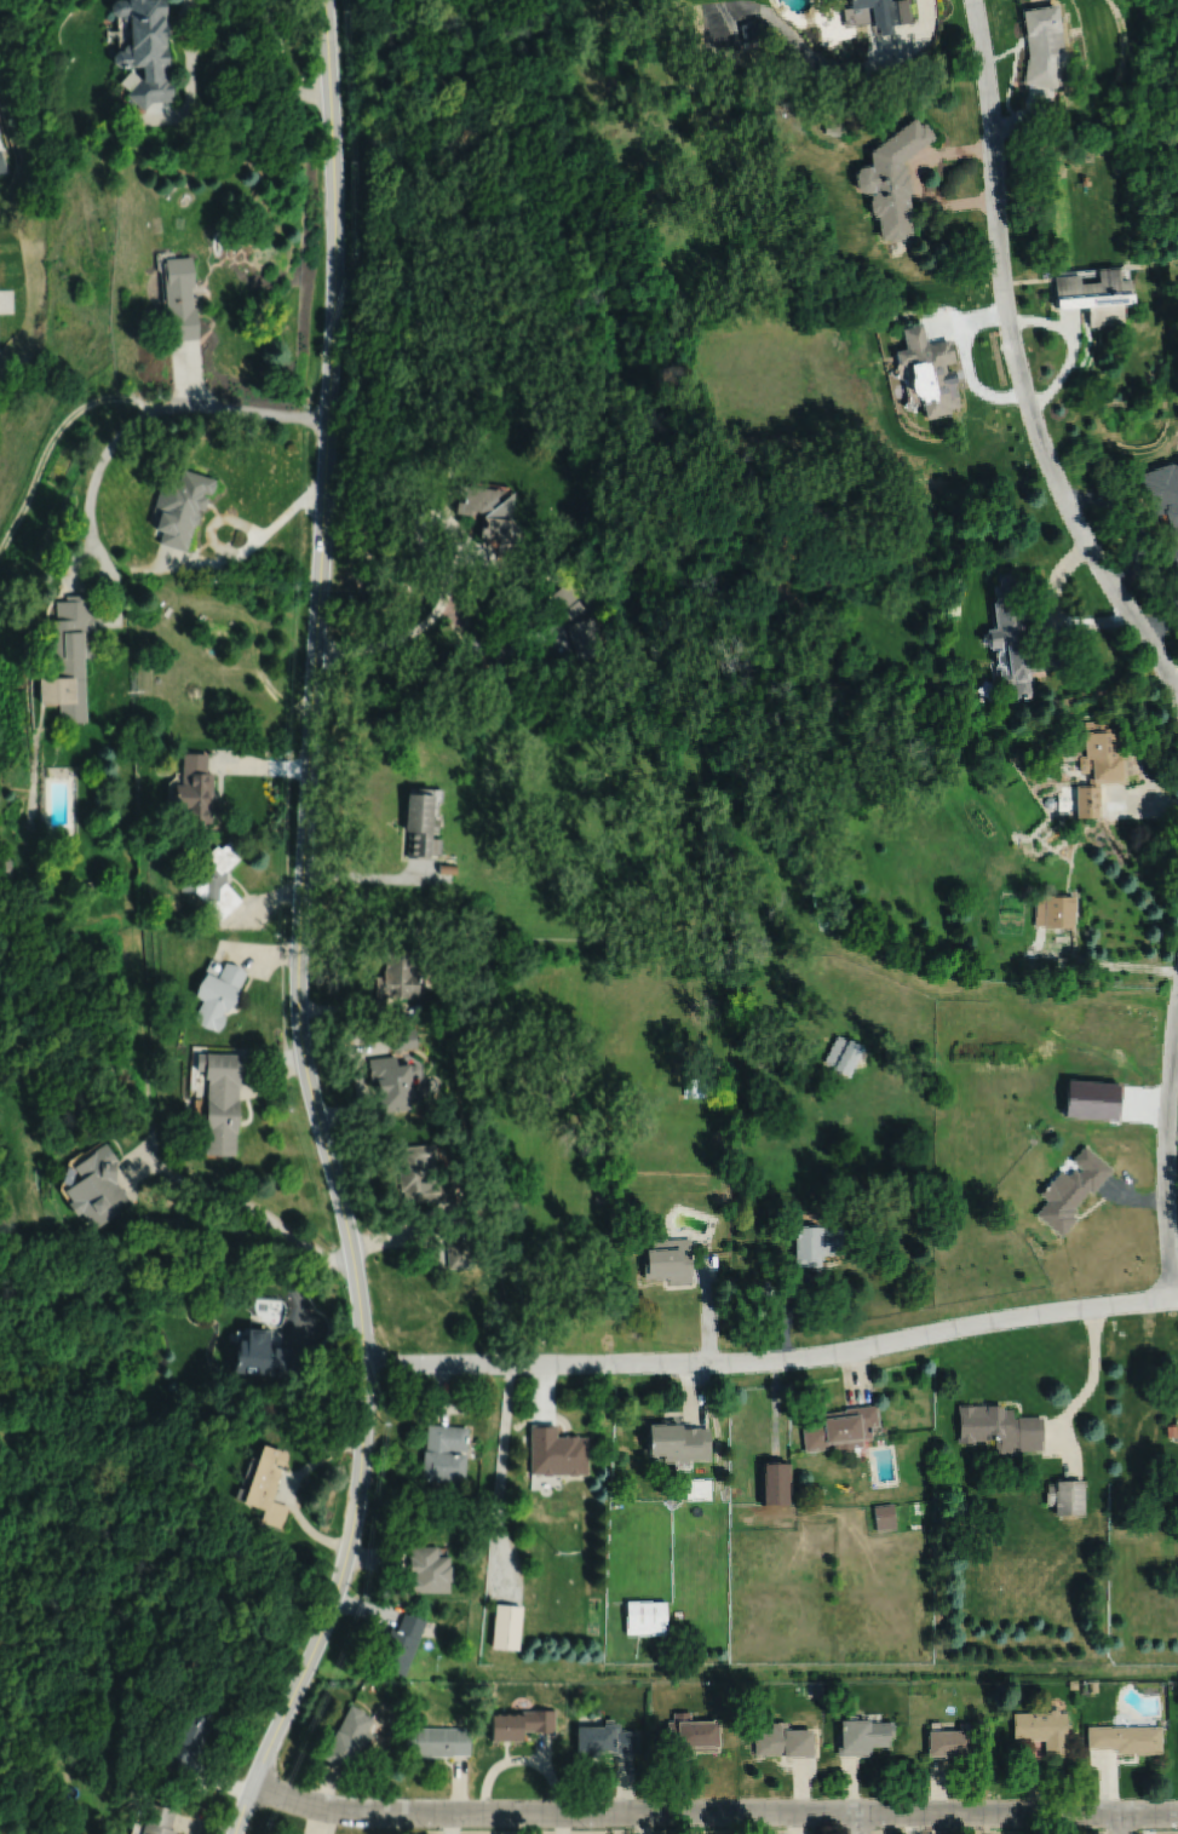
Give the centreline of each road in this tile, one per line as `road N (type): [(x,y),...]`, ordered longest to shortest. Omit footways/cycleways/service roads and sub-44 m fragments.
road 1 (tertiary): [(325,0),(337,276),(298,1016),(356,1282),(361,1449),(337,1587),(233,1833)]
road 2 (residential): [(252,1783),(327,1806),(377,1811),(1177,1813)]
road 3 (tertiary): [(362,1363),(777,1362),(1058,1311),(1177,1300)]
road 4 (residential): [(975,0),(1002,288),(1029,408),(1085,539),(1177,696)]
road 5 (residential): [(1177,1016),(1167,1145),(1173,1300)]

